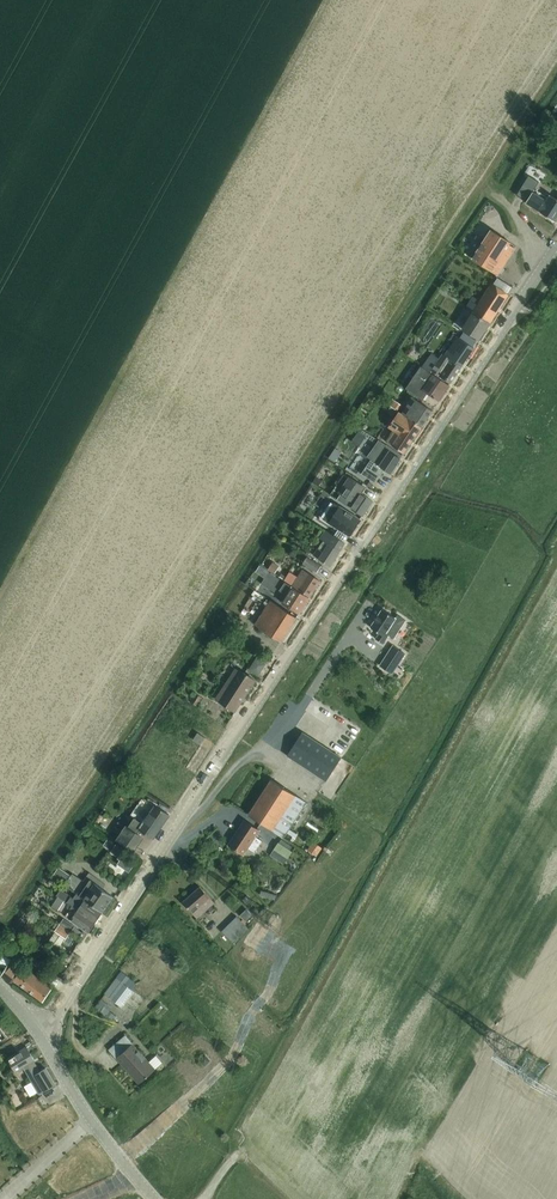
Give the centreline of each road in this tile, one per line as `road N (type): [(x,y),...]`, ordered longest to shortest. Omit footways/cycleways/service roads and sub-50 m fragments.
road 1 (tertiary): [(42,1035),(556,242)]
road 2 (tertiary): [(151,1198),(69,1087),(42,1035)]

